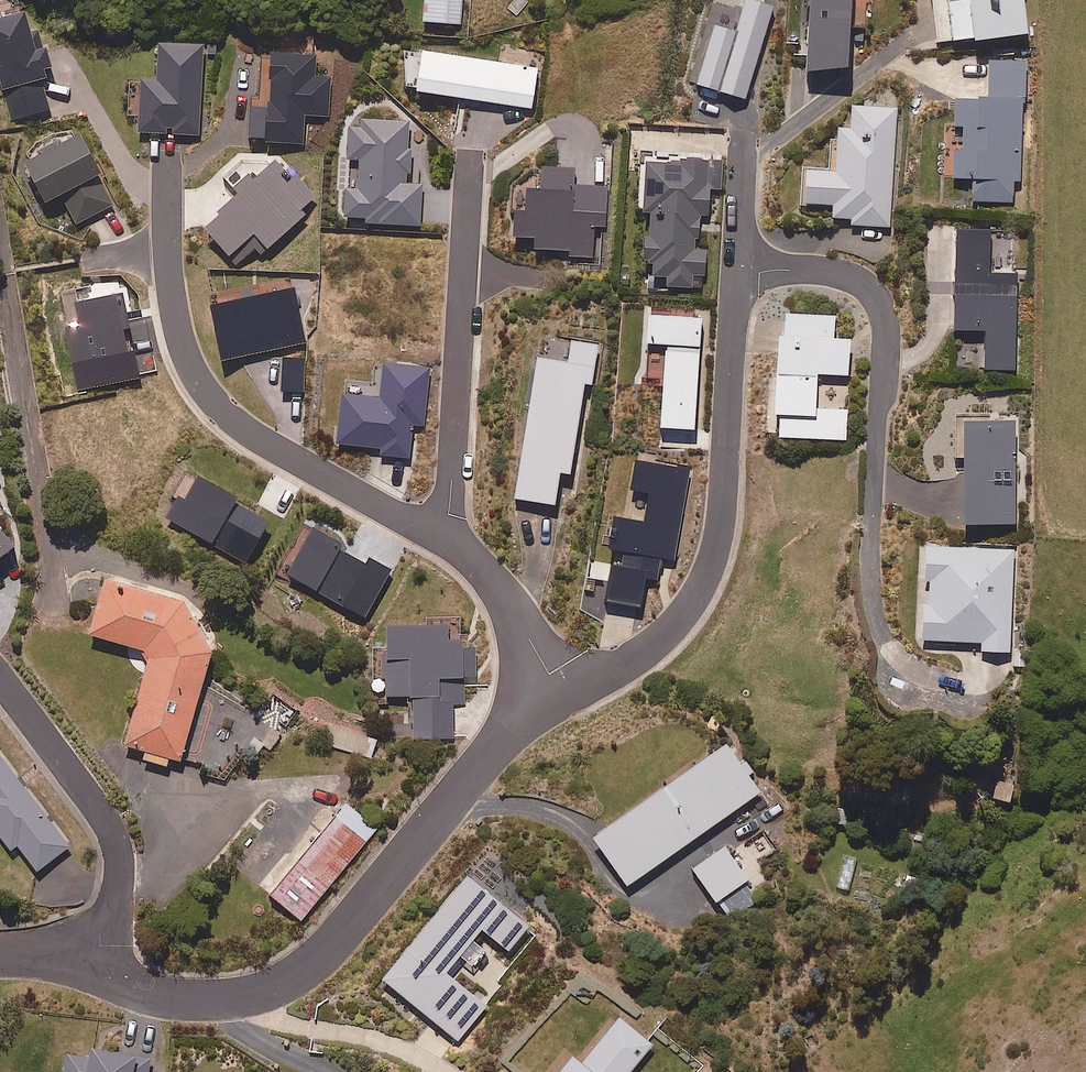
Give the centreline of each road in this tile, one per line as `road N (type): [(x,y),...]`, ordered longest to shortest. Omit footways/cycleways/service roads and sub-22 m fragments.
road 1 (residential): [(89,969),(200,1002),(279,987),(336,940),(516,728),(562,696)]
road 2 (residential): [(562,696),(687,619),(720,566),(734,487),(739,268)]
road 3 (residential): [(739,268),(813,272),(859,285),(874,304),(886,364),(871,509),(876,619)]
road 4 (residential): [(451,543),(257,441),(196,378),(169,253)]
road 5 (residential): [(451,543),(471,170)]
road 6 (residential): [(89,969),(118,890),(119,857),(89,795),(0,679)]
road 7 (residential): [(562,696),(498,592),(451,543)]
road 8 (residential): [(739,268),(742,146)]

